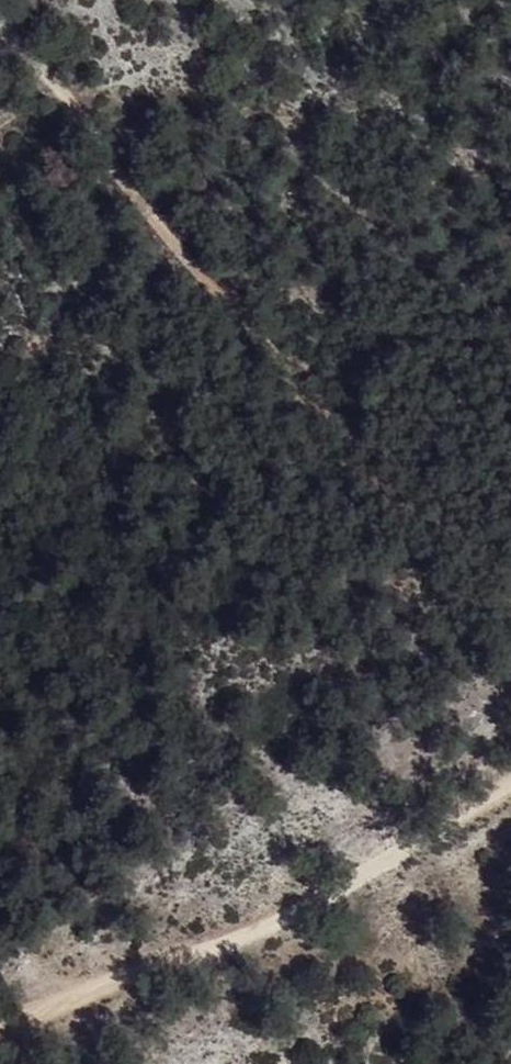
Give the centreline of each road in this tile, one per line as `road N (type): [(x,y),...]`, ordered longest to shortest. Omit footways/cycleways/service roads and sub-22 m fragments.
road 1 (track): [(0,1025),(273,919),(510,788)]

